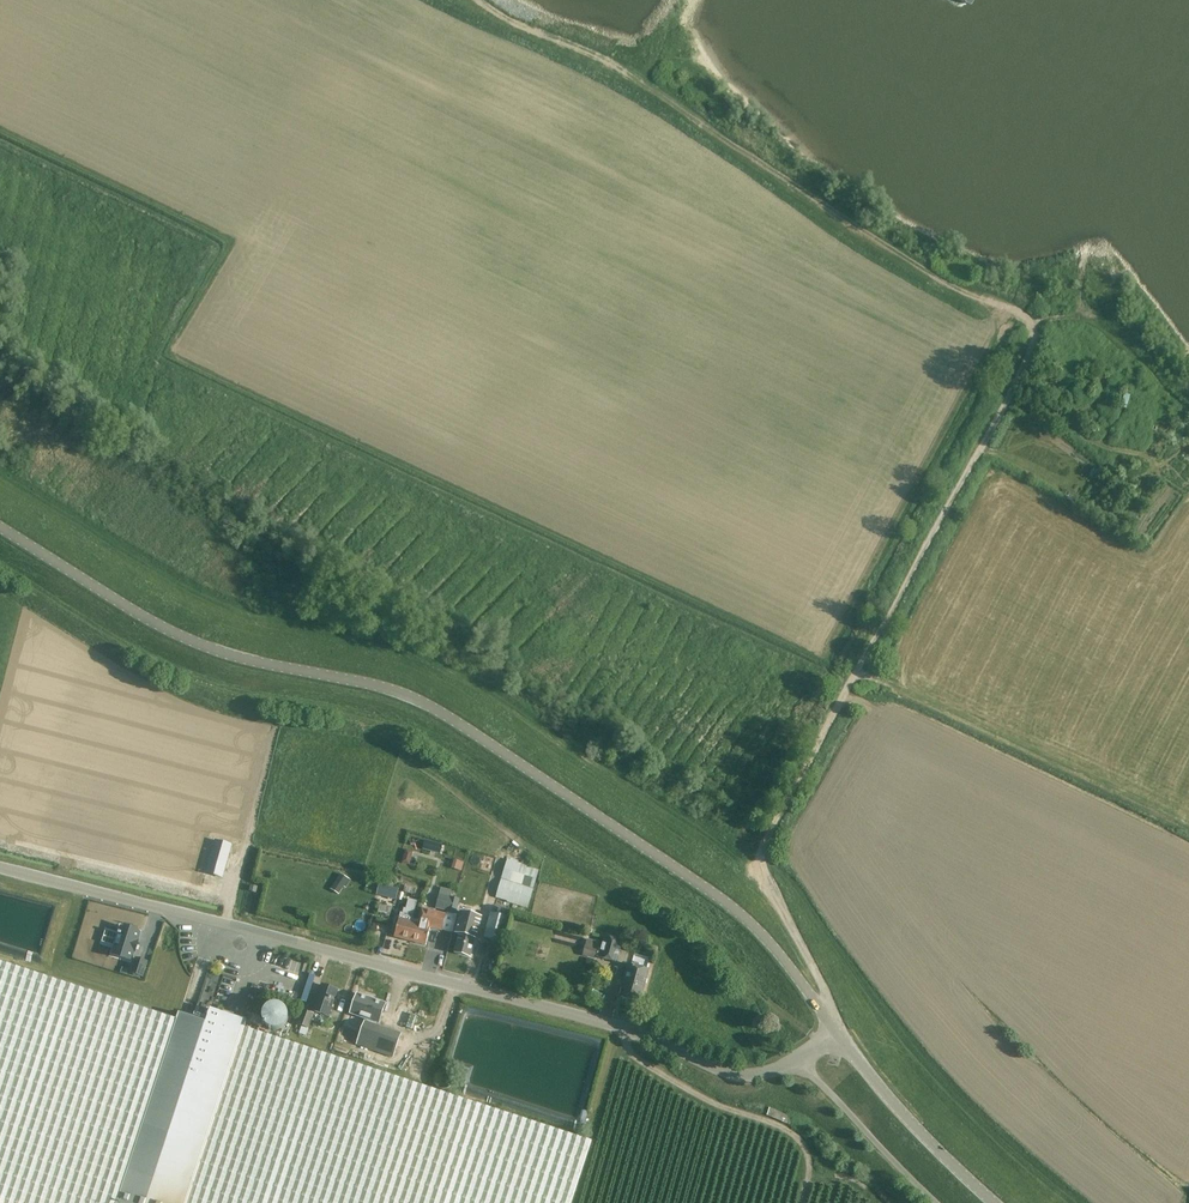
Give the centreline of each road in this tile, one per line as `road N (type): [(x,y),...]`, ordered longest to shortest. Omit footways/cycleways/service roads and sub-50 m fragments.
road 1 (tertiary): [(835,1029),(790,967),(729,905),(453,720),(379,687),(215,651),(155,623),(0,526)]
road 2 (track): [(823,987),(764,873),(767,831),(984,443),(1031,345),(1025,319)]
road 3 (track): [(1025,319),(936,280),(637,79),(467,0)]
road 4 (unclassified): [(621,1027),(0,868)]
road 5 (track): [(225,926),(254,810),(0,745)]
road 6 (track): [(858,668),(1188,823)]
road 7 (unclassified): [(802,1202),(810,1161),(797,1135),(670,1079),(630,1053),(621,1027)]
road 8 (tertiary): [(995,1202),(893,1104),(835,1029)]
road 9 (unclassified): [(942,1202),(799,1057)]
road 10 (unclassified): [(799,1057),(751,1076),(621,1027)]

